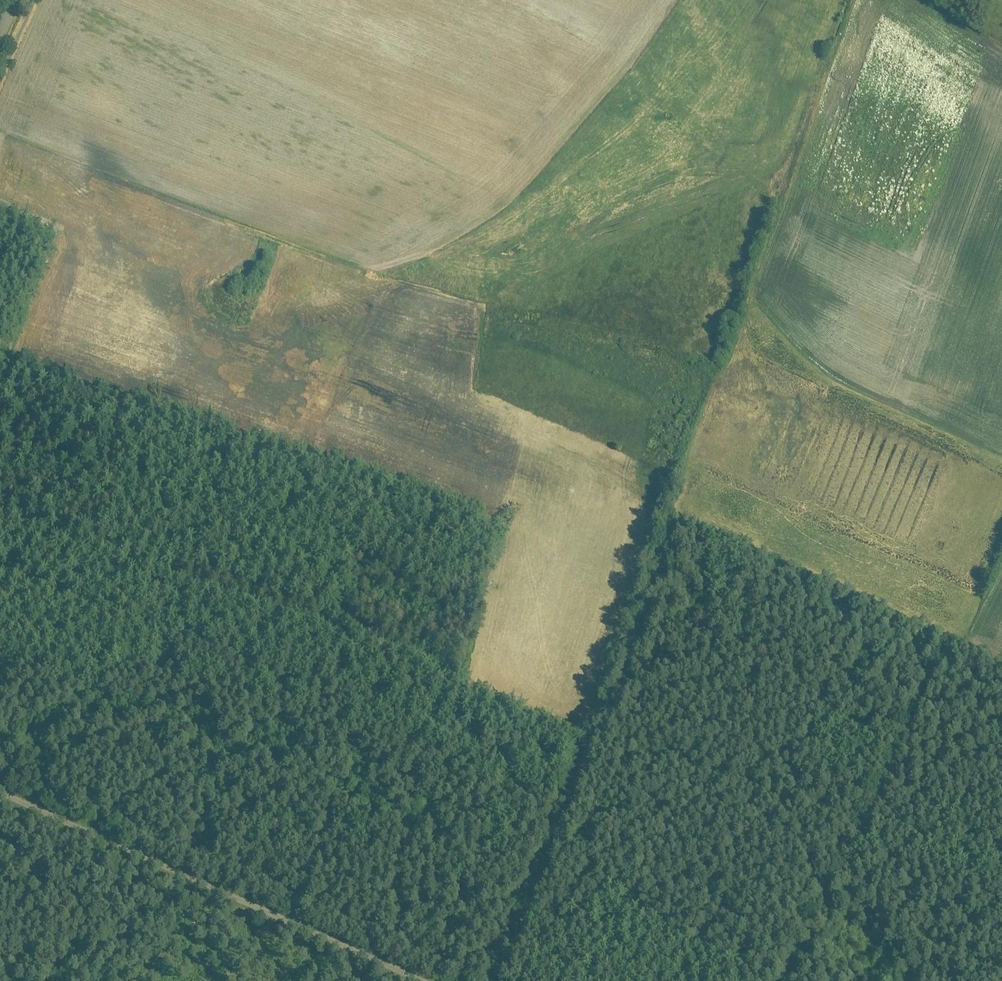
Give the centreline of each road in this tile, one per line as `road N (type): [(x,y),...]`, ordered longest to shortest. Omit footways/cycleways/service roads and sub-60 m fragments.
road 1 (track): [(490,980),(633,664),(679,522)]
road 2 (track): [(0,796),(417,980)]

